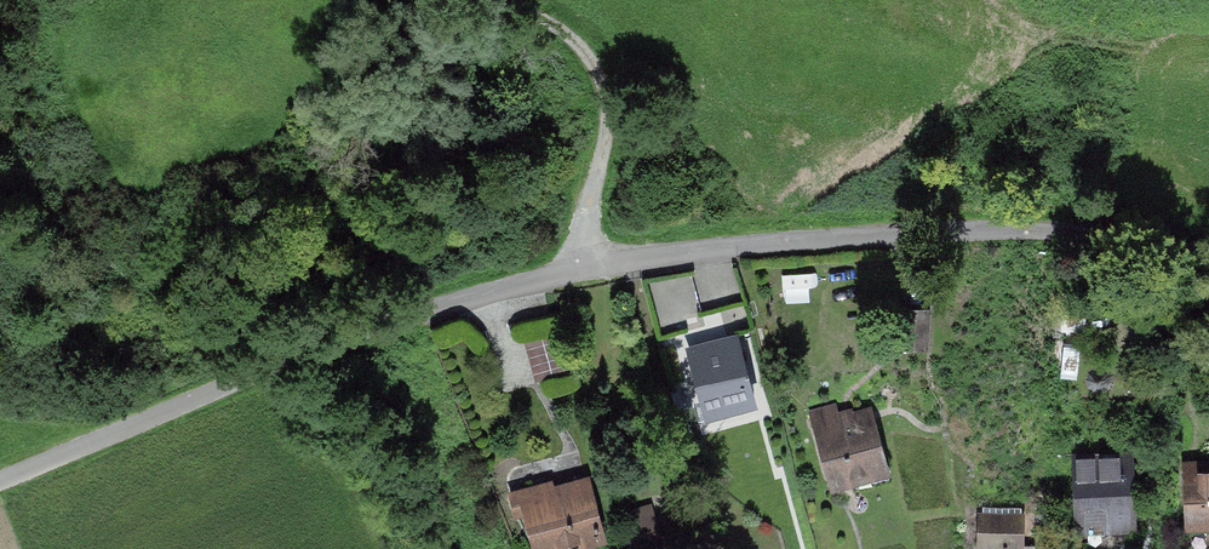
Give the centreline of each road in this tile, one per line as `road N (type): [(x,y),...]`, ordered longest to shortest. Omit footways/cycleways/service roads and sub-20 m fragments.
road 1 (residential): [(1208,262),(933,239),(780,245),(484,301)]
road 2 (unclassified): [(484,301),(226,385),(0,481)]
road 3 (track): [(568,279),(595,100),(568,46),(483,0)]

